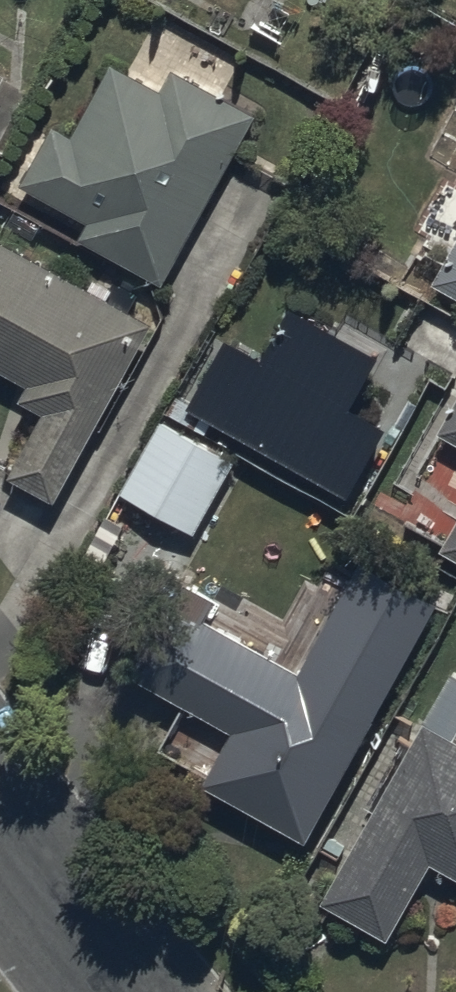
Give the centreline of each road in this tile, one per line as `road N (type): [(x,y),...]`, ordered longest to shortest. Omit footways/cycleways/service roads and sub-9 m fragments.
road 1 (residential): [(0,843),(125,991)]

